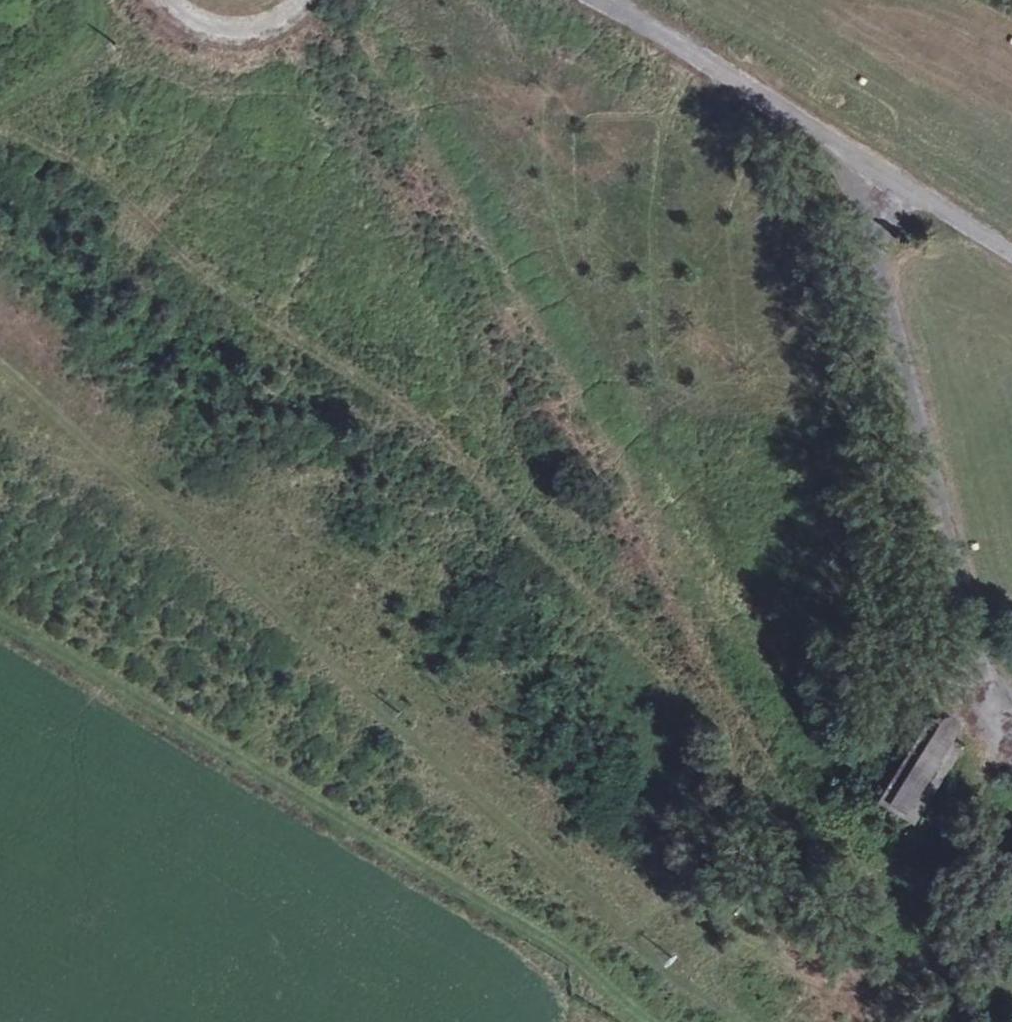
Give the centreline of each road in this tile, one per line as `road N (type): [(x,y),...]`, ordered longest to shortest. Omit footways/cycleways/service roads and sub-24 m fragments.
road 1 (track): [(675,1021),(591,960),(0,613)]
road 2 (track): [(1008,759),(919,385),(854,153)]

